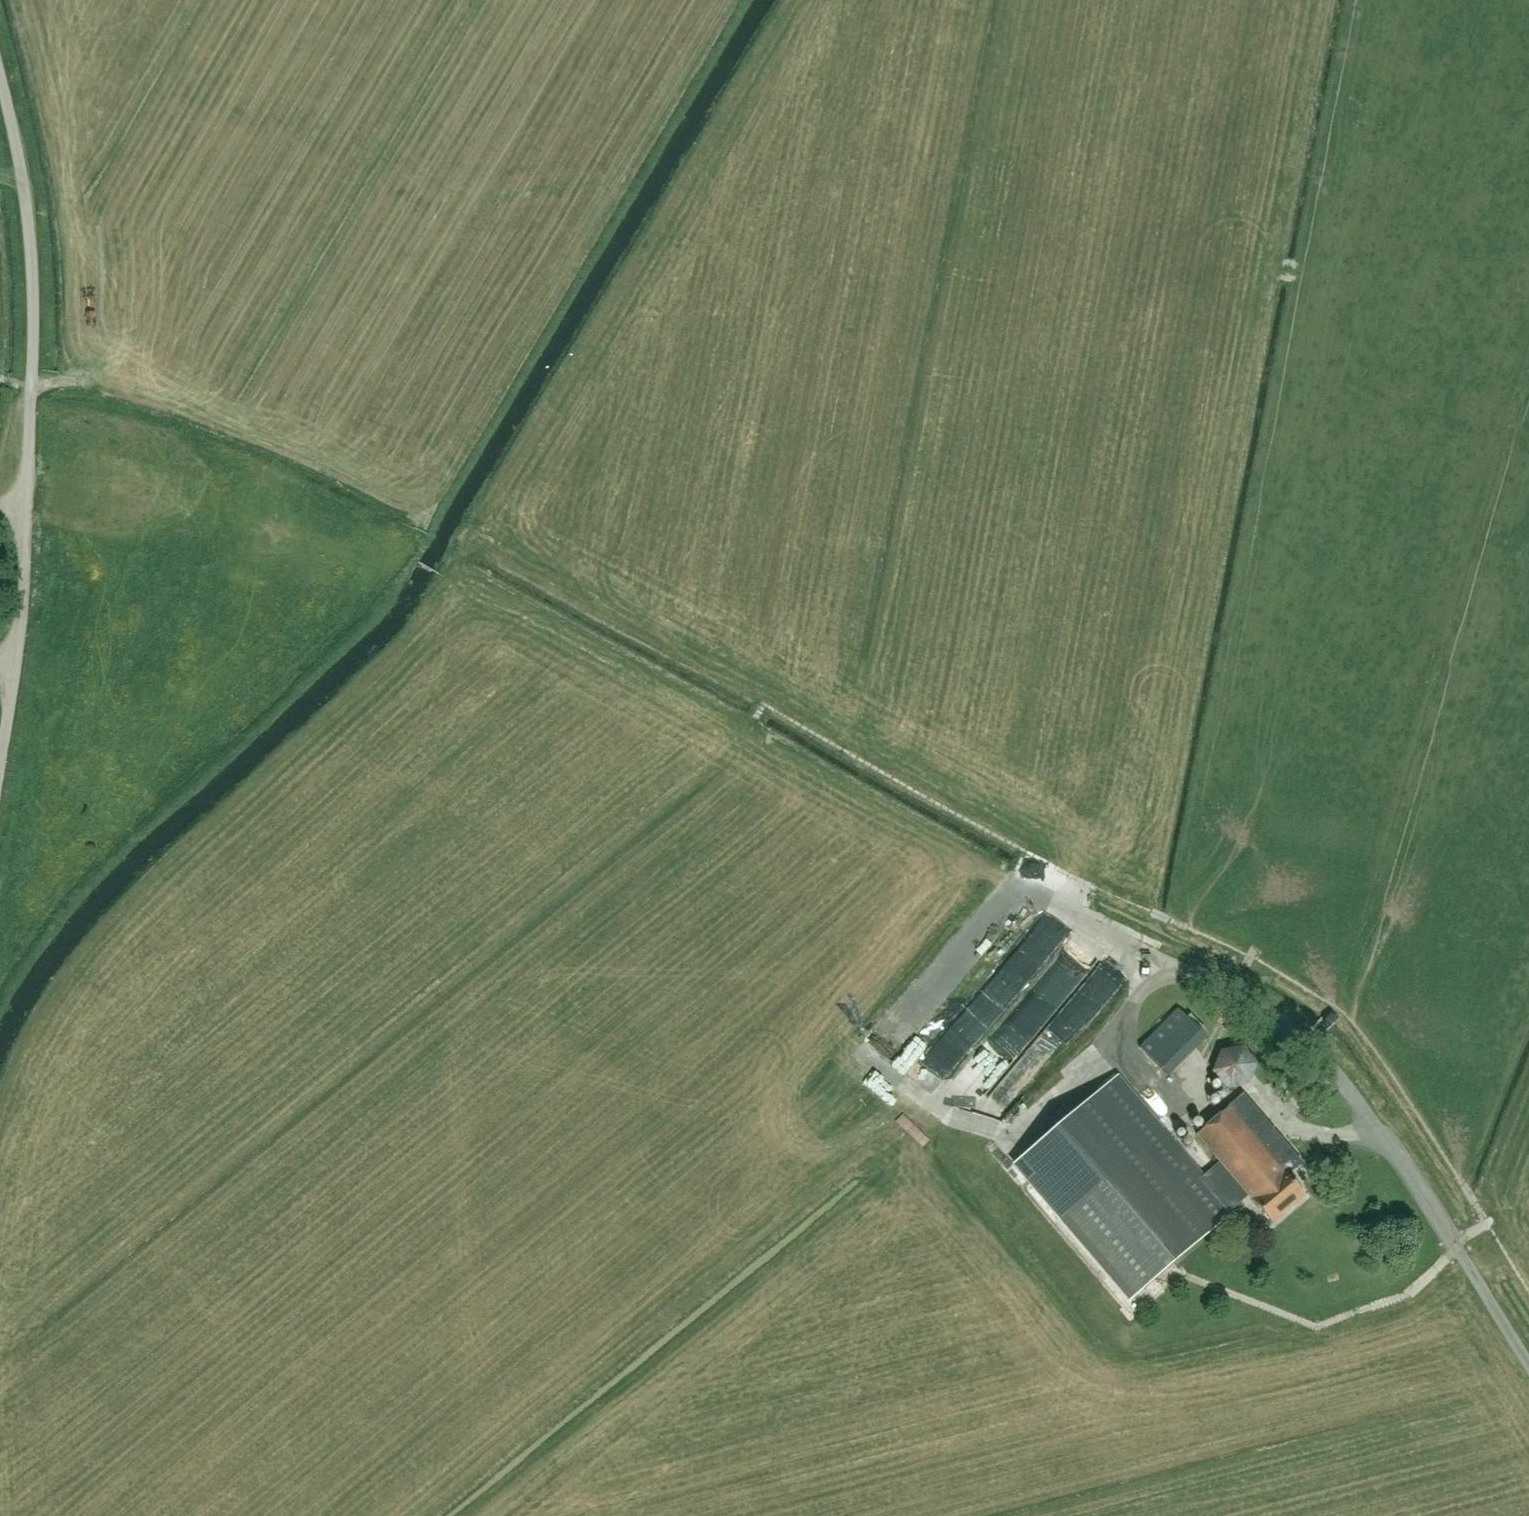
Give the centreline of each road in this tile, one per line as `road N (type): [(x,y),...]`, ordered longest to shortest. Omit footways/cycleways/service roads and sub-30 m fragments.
road 1 (unclassified): [(0,742),(27,505),(32,290),(0,82)]
road 2 (unclassified): [(1528,1365),(1360,1104)]

